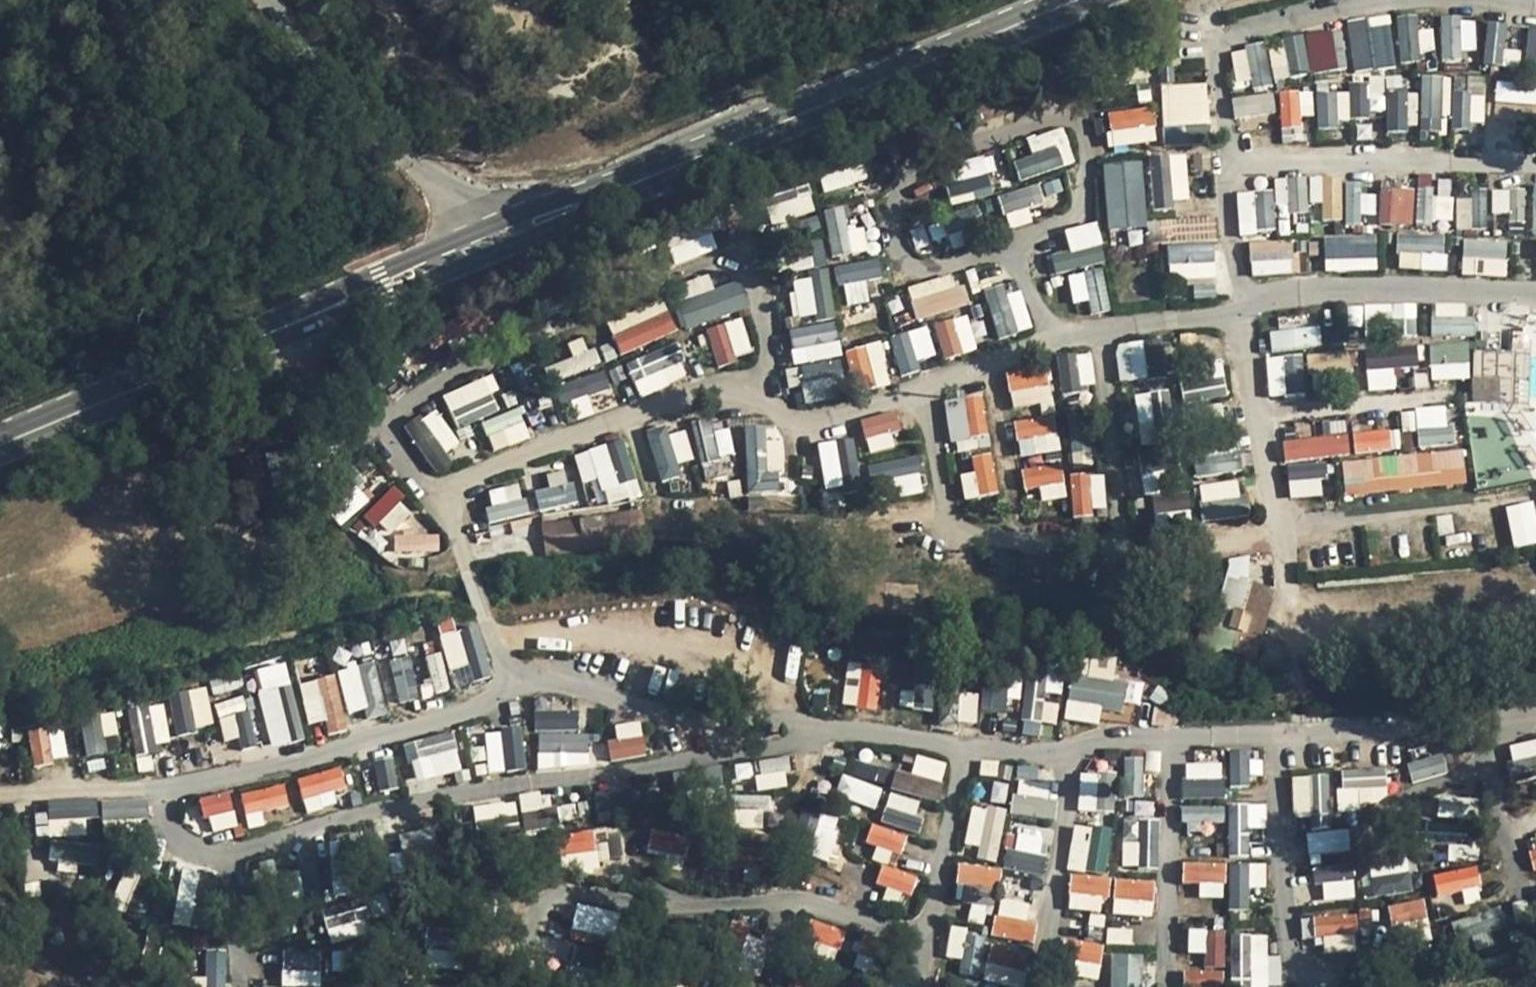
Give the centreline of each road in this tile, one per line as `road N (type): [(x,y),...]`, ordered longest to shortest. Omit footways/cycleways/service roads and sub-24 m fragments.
road 1 (primary): [(1078,0),(500,240)]
road 2 (primary): [(500,240),(0,446)]
road 3 (residential): [(271,0),(367,118),(500,240)]

